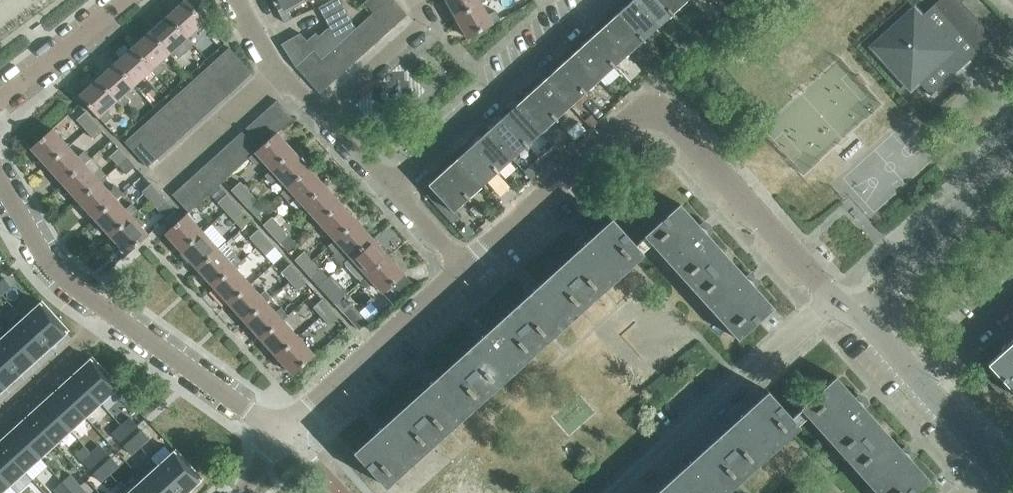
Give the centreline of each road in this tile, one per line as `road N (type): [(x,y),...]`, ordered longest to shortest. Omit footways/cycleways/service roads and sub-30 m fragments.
road 1 (residential): [(828,306),(654,105),(470,260)]
road 2 (residential): [(0,172),(39,249),(82,294),(285,432)]
road 3 (residential): [(622,492),(828,306)]
road 4 (residential): [(285,432),(470,260)]
road 5 (residential): [(854,324),(1012,140)]
road 6 (residential): [(983,477),(854,324)]
road 7 (residential): [(330,135),(276,68),(238,0)]
road 8 (residential): [(0,97),(125,0)]
road 9 (residential): [(482,105),(597,0)]
road 10 (residential): [(330,135),(431,22)]
road 11 (residential): [(393,188),(482,105)]

